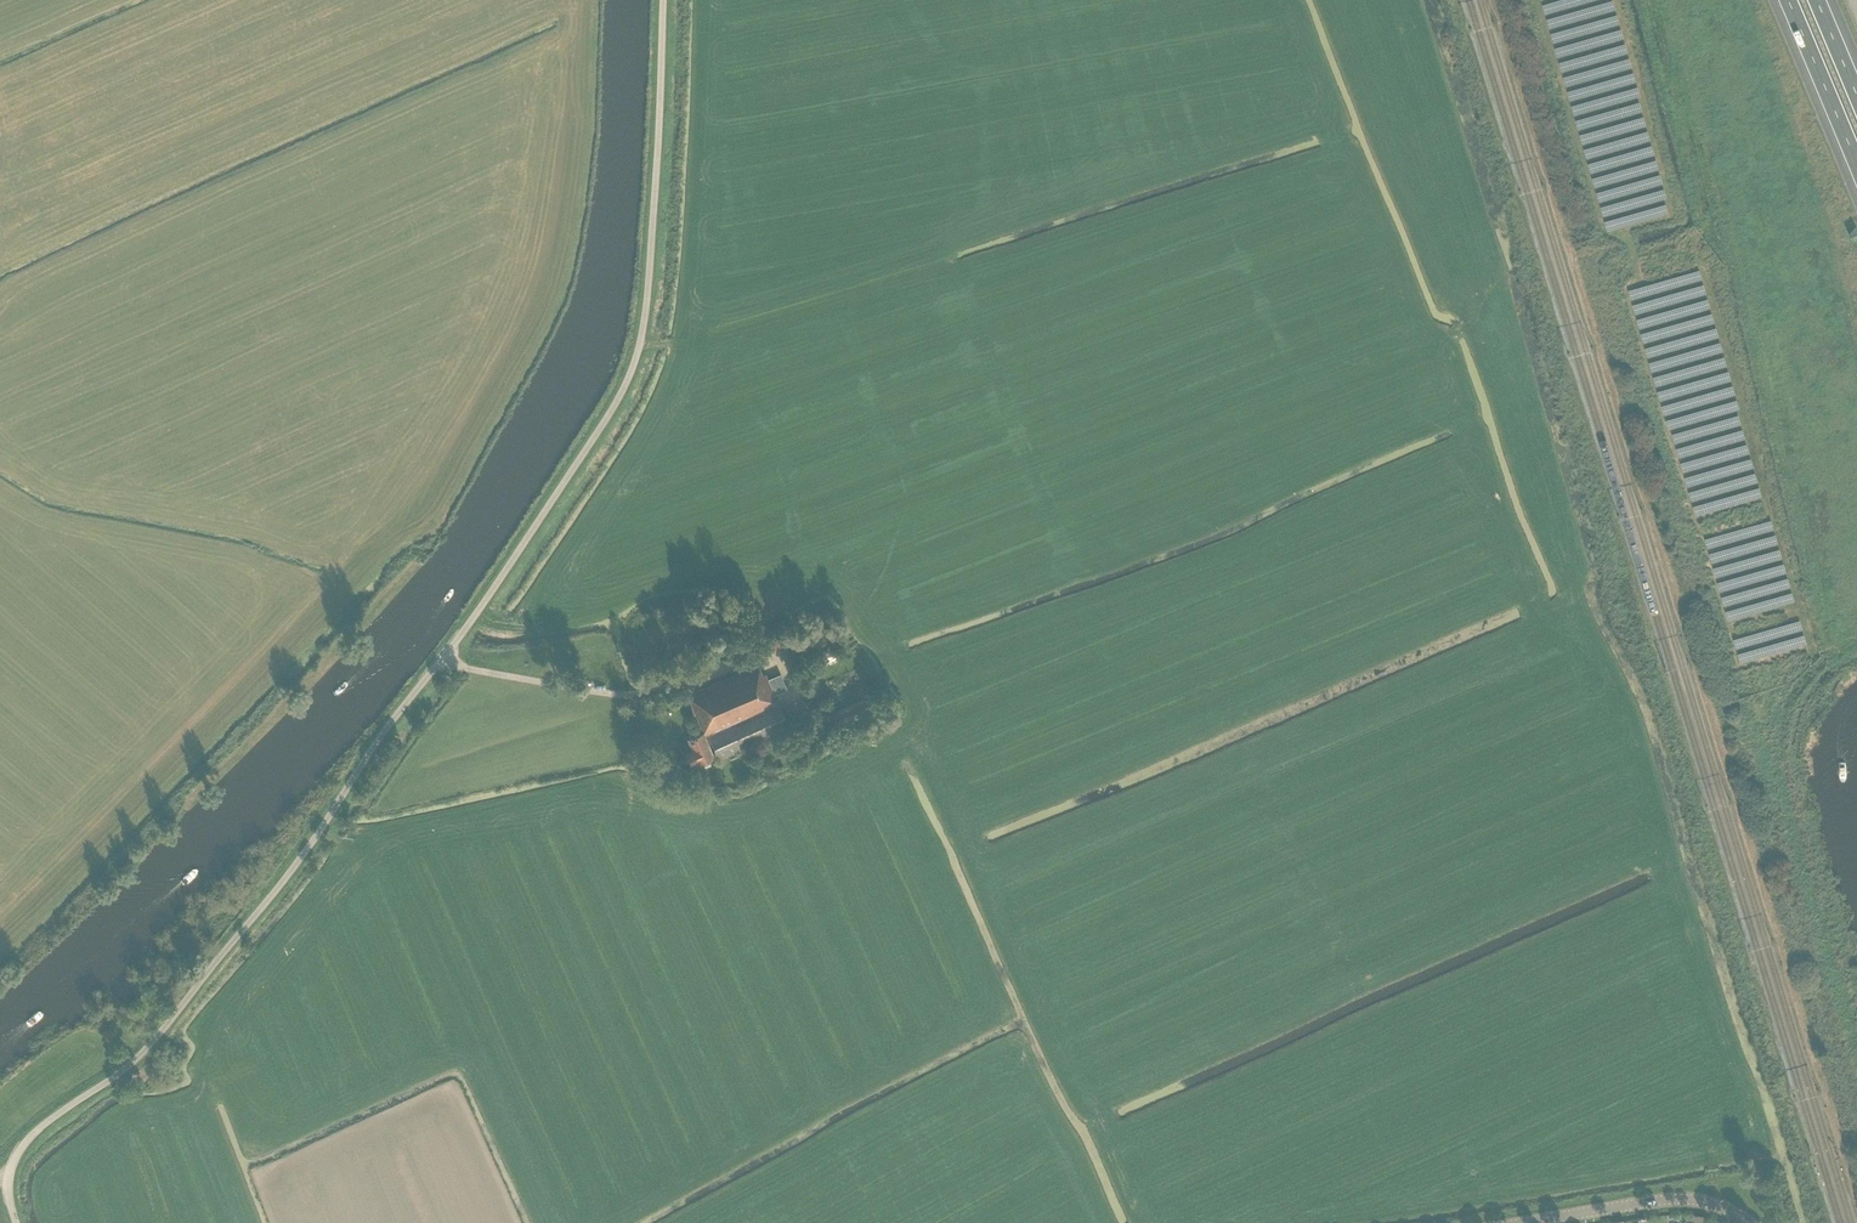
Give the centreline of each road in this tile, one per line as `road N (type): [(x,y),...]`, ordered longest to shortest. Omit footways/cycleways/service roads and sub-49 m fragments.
road 1 (unclassified): [(662,0),(646,304),(620,395),(289,873),(150,1044),(20,1147),(9,1181),(17,1222)]
road 2 (unclassified): [(1522,1222),(1680,1199),(1749,1222)]
road 3 (motorway): [(1787,0),(1856,166)]

